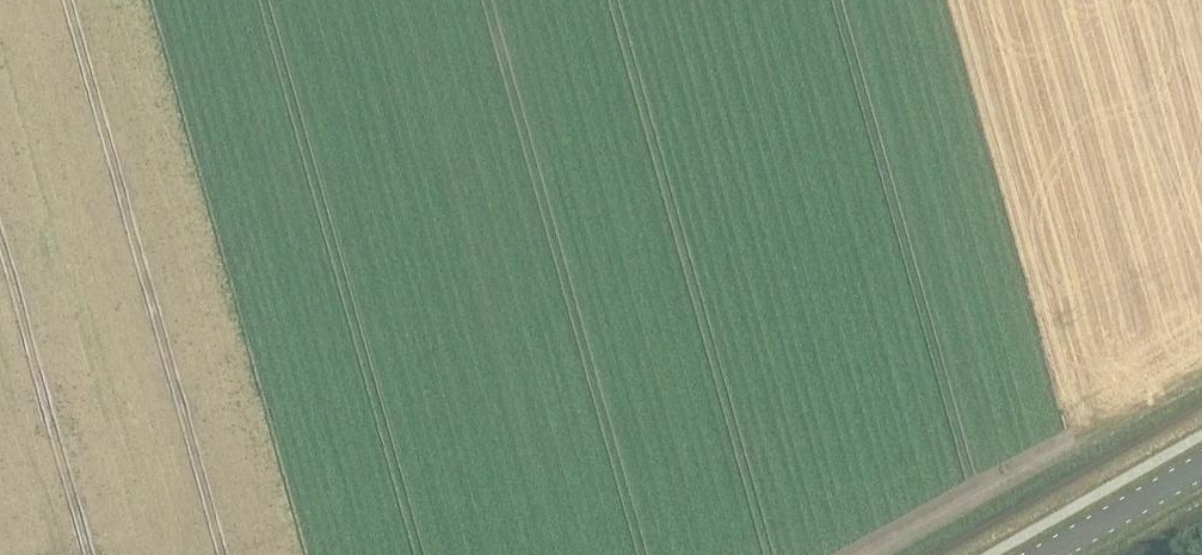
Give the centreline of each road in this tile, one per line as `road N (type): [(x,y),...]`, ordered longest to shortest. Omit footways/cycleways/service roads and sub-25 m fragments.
road 1 (tertiary): [(1045,554),(1201,466)]

